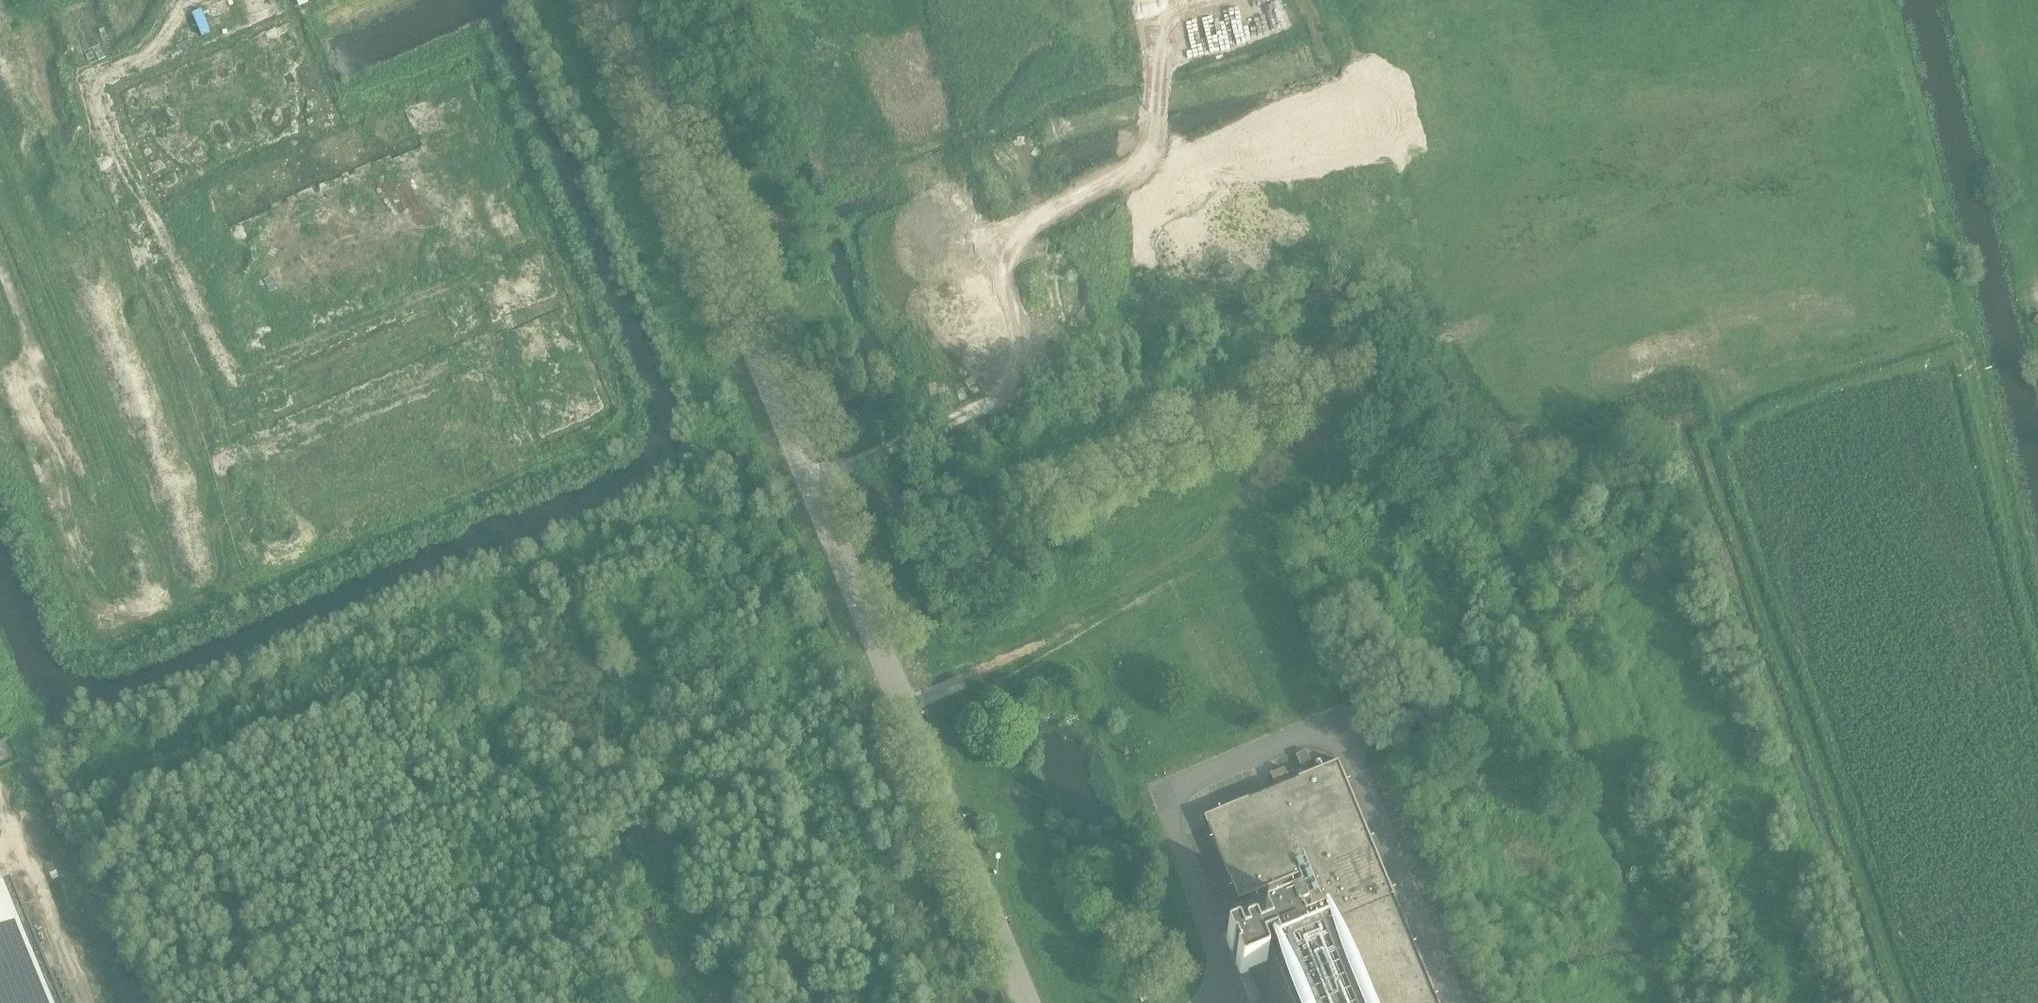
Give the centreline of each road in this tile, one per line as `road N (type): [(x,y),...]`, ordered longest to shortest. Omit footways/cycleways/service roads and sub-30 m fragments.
road 1 (unclassified): [(609,0),(1031,1002)]
road 2 (track): [(902,711),(1188,583),(1215,559),(1268,469),(1336,420),(1450,356)]
road 3 (track): [(19,832),(90,1002)]

